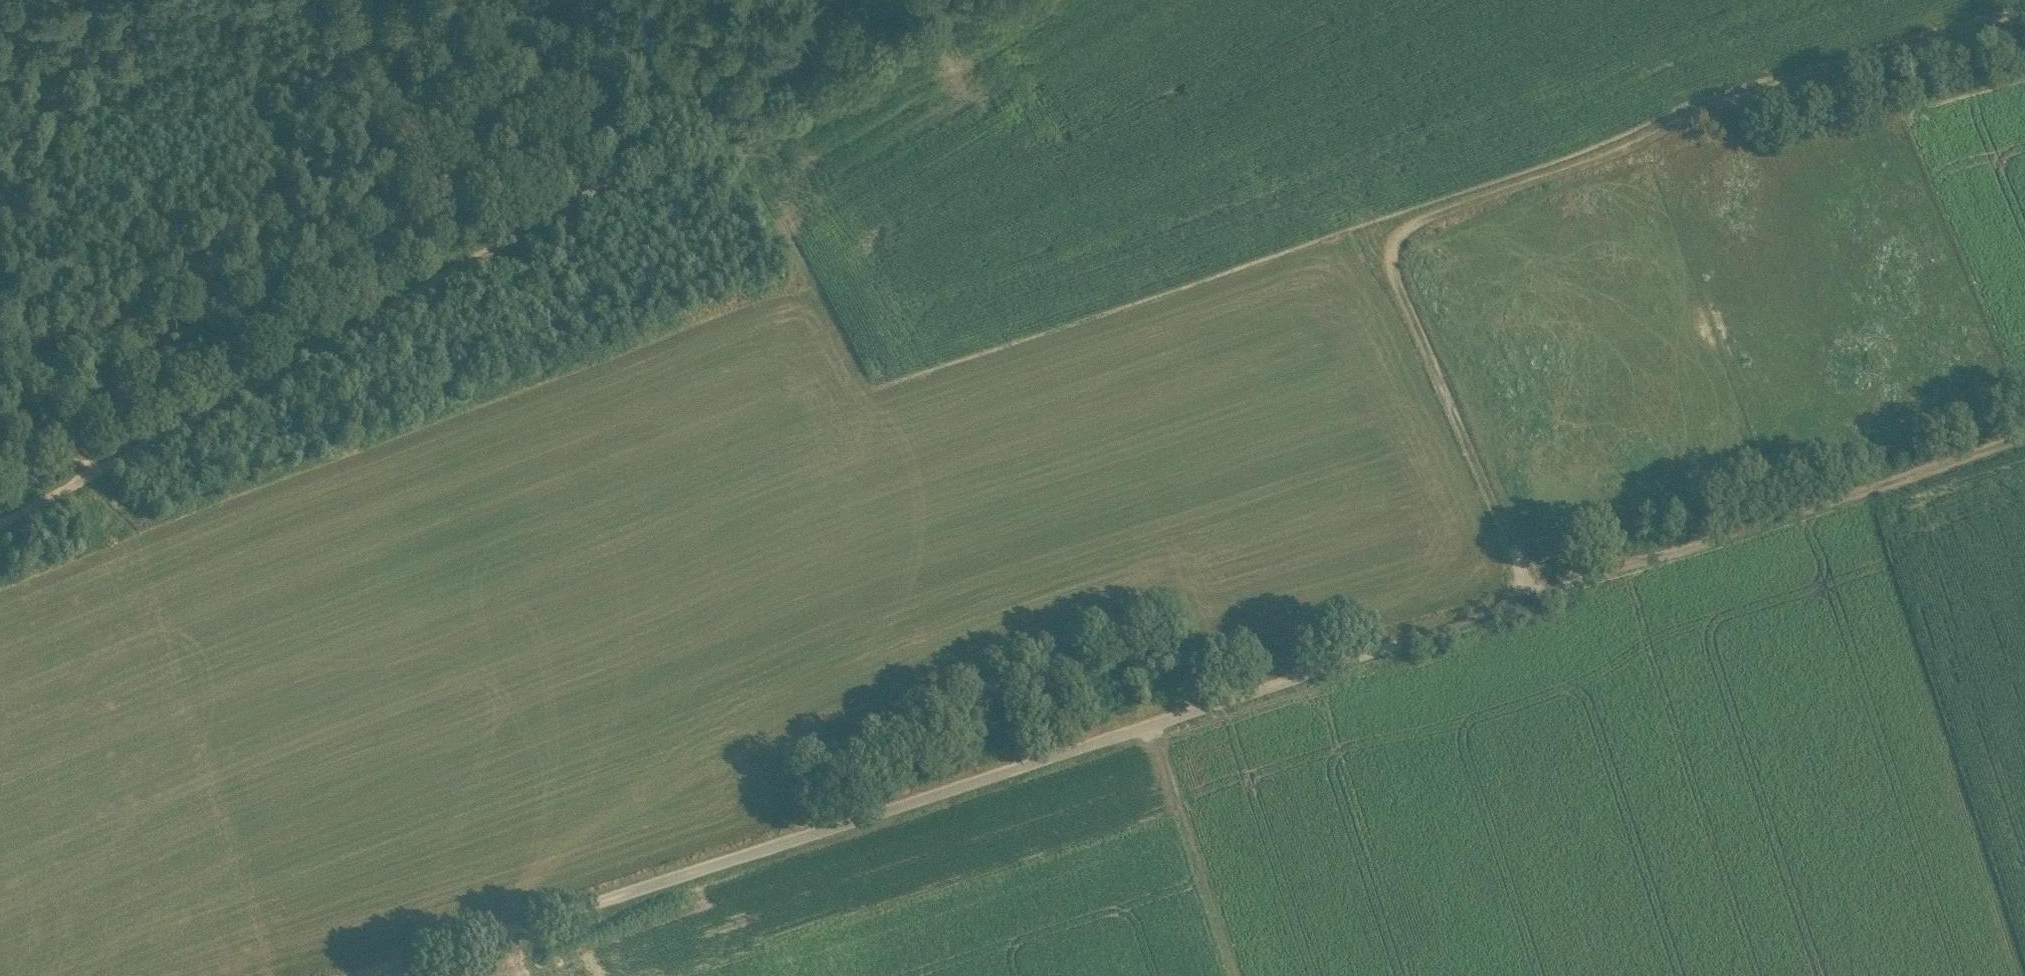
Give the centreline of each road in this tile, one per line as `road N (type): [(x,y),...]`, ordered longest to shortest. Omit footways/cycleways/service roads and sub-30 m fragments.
road 1 (unclassified): [(359,975),(1525,599)]
road 2 (track): [(2024,32),(1762,88),(1486,192),(1402,232),(1393,253),(1403,296),(1522,555),(1531,578),(1525,599)]
road 3 (track): [(845,40),(100,462)]
road 4 (track): [(2024,438),(1525,599)]
road 5 (track): [(1232,975),(1150,721)]

